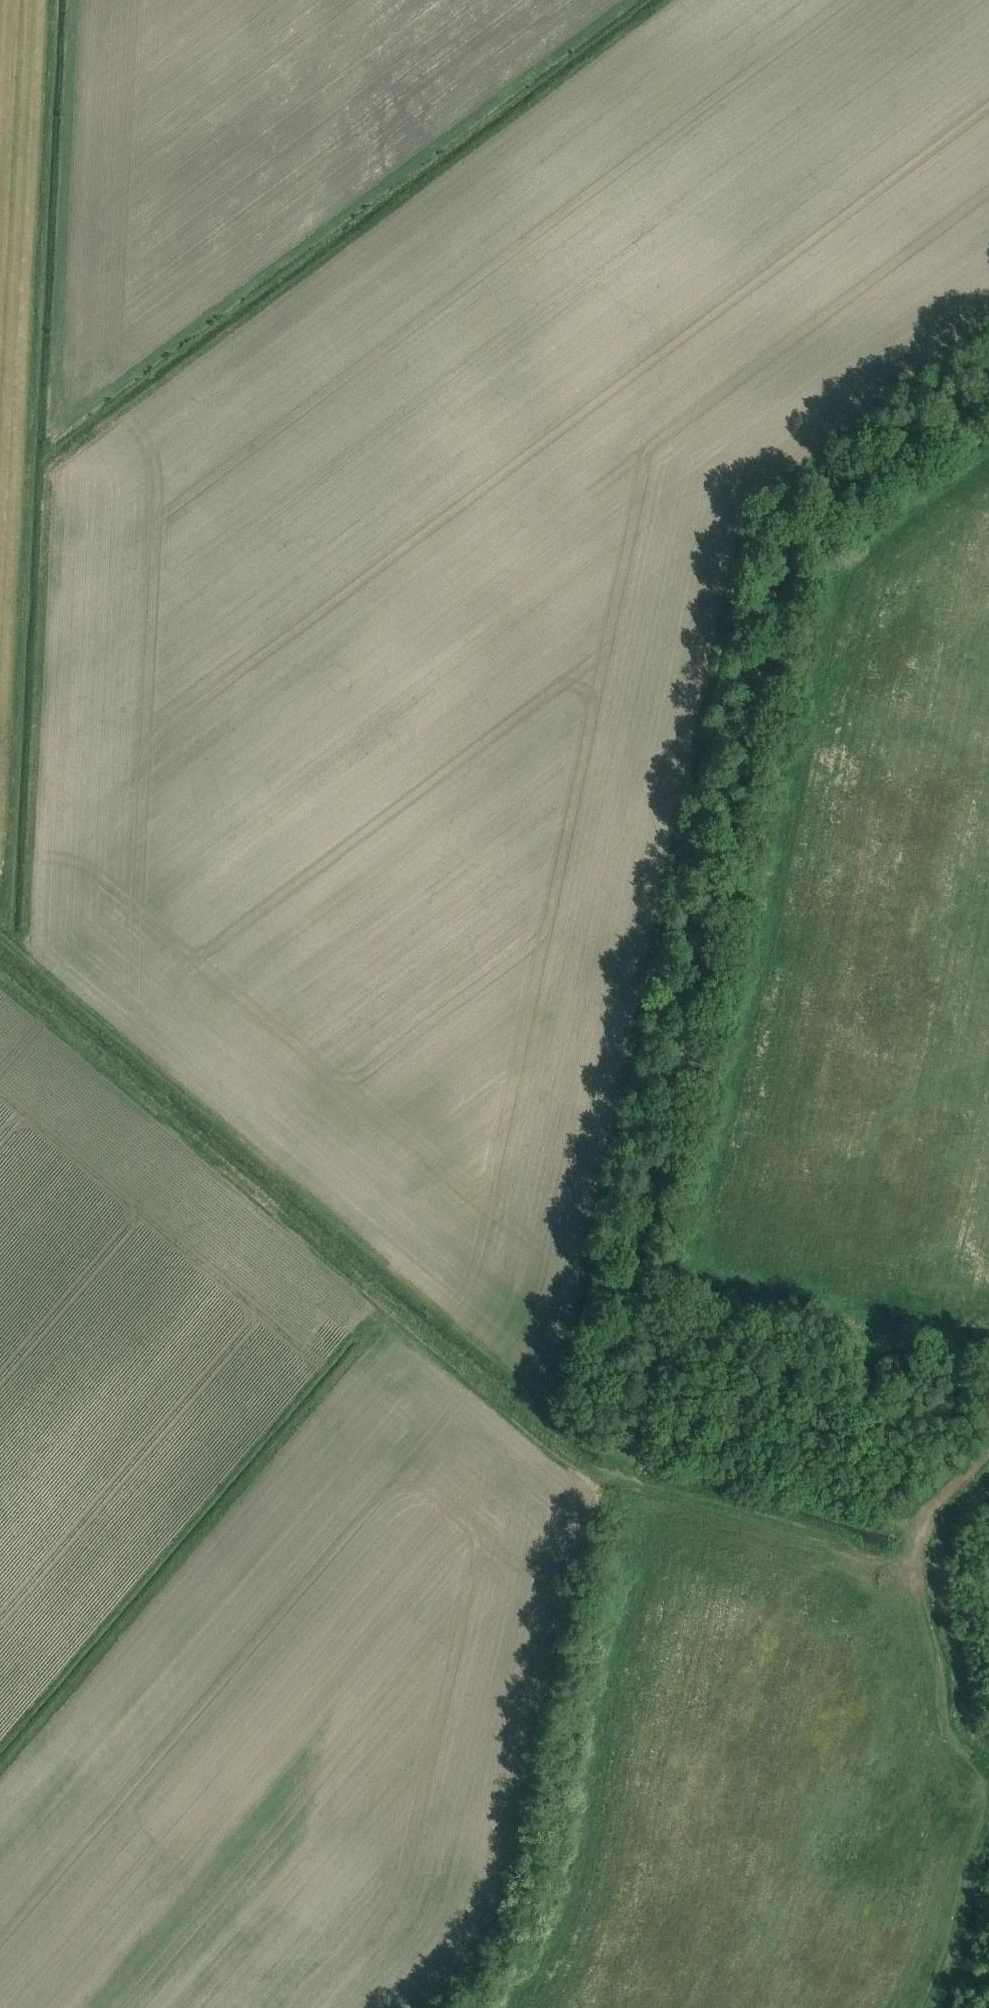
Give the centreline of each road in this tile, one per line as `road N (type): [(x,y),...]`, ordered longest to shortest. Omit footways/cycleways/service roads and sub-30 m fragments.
road 1 (track): [(988,384),(818,516),(794,545),(626,1305),(666,1362),(650,1437),(633,1453)]

